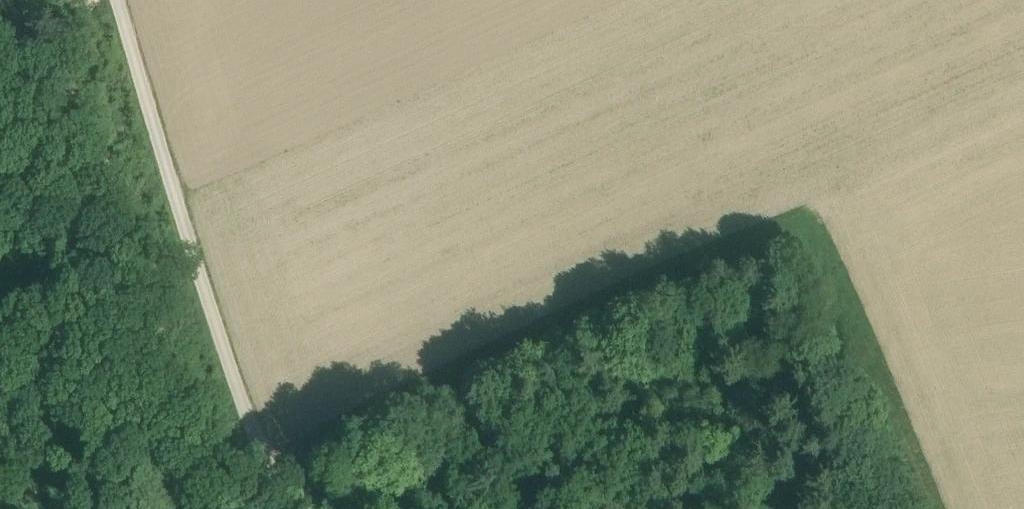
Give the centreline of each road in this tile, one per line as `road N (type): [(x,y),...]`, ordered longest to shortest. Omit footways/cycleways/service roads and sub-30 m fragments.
road 1 (track): [(123,0),(248,399),(284,459)]

